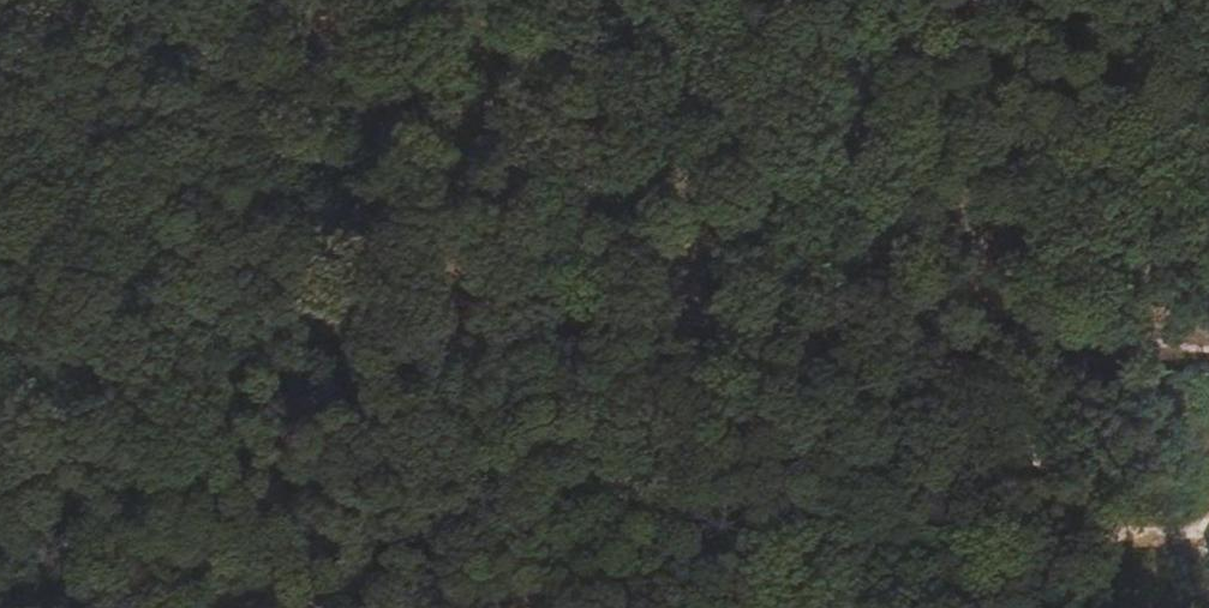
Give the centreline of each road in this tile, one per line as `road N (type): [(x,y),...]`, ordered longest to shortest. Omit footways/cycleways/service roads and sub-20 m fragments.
road 1 (track): [(430,313),(1208,347)]
road 2 (track): [(1208,78),(931,331)]
road 3 (track): [(321,0),(337,88),(430,313)]

